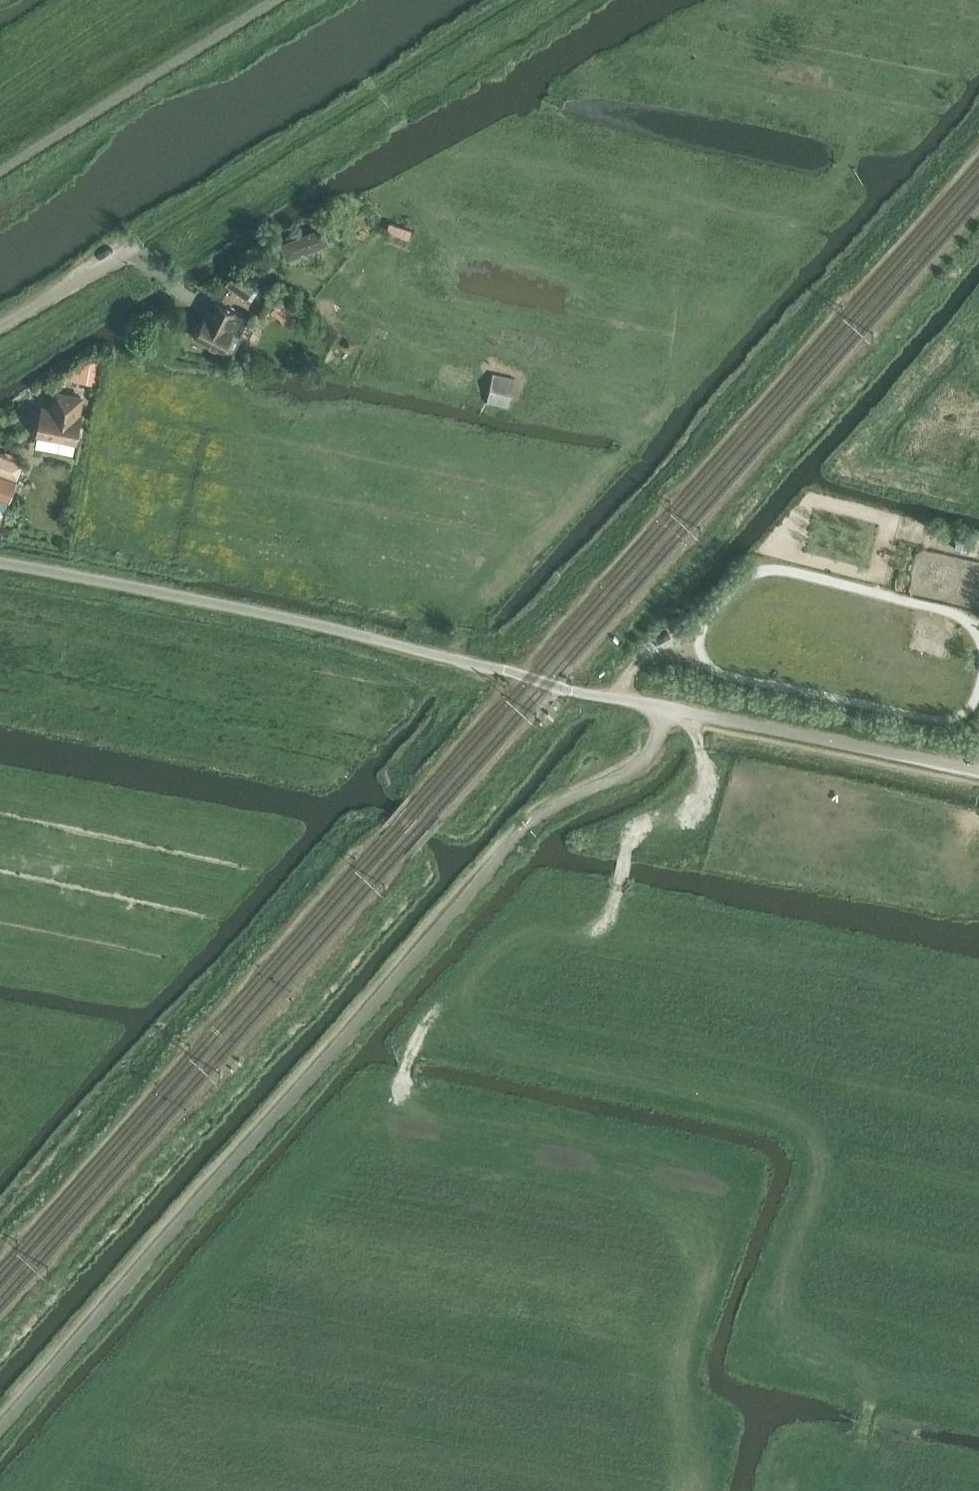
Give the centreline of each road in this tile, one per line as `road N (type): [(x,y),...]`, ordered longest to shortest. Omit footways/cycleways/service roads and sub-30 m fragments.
road 1 (track): [(684,711),(709,771),(692,805),(644,820),(600,931),(557,929),(511,940),(446,999),(410,1049),(395,1097)]
road 2 (unclassified): [(0,333),(133,249)]

